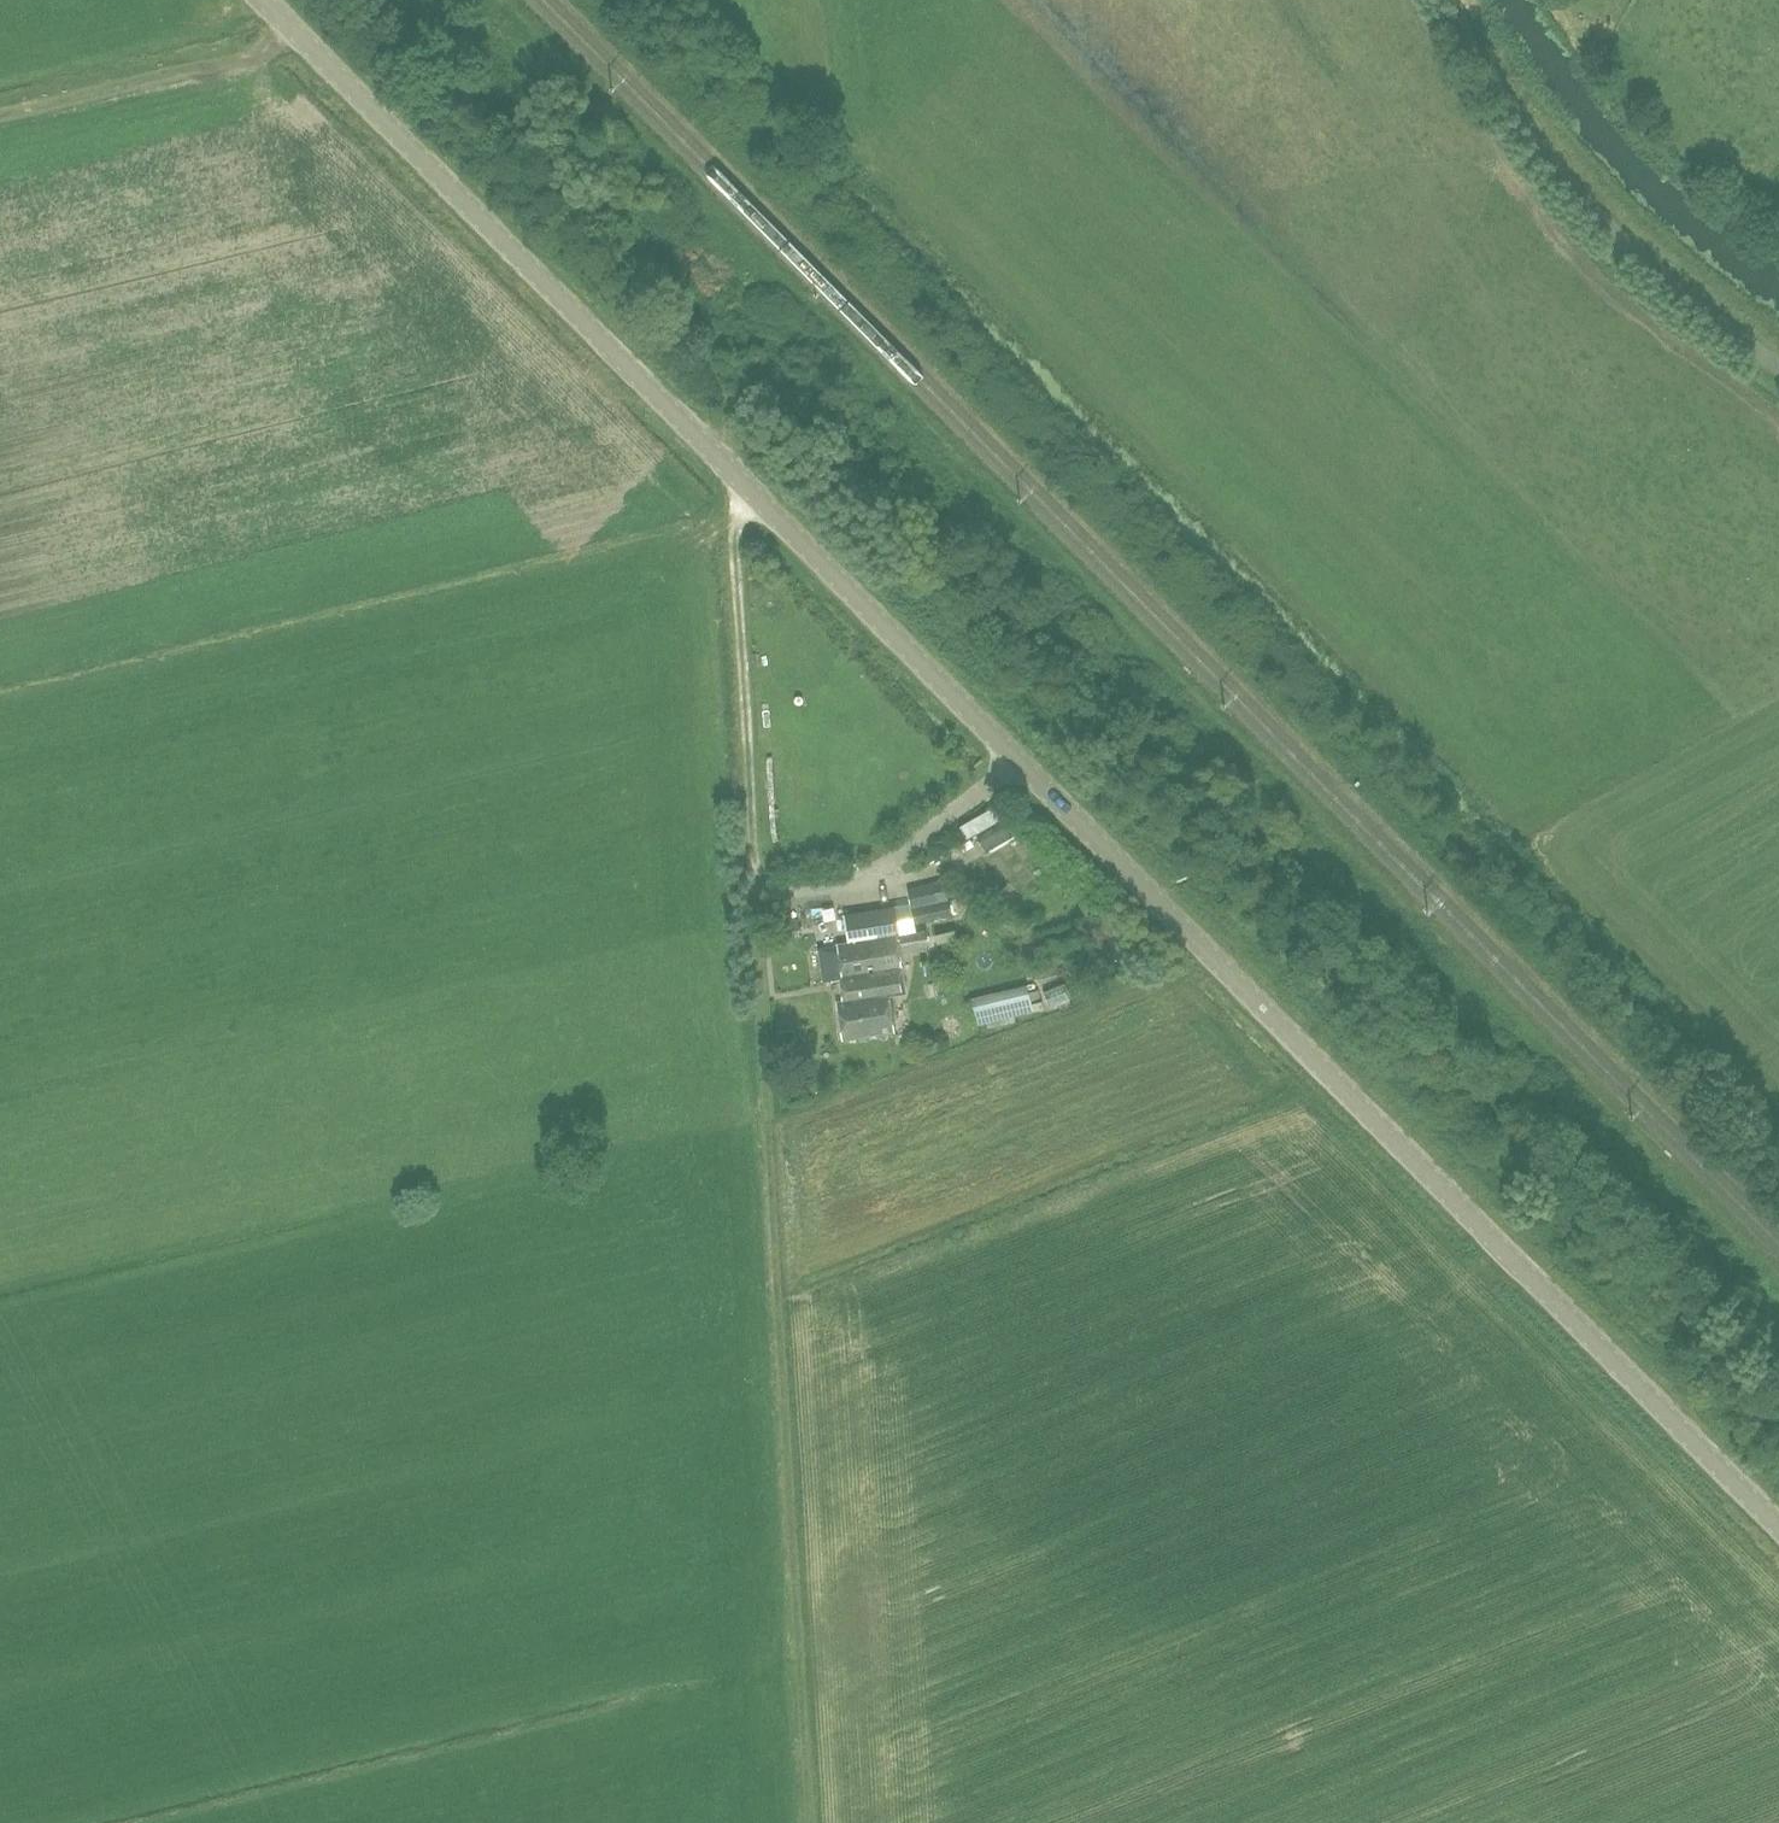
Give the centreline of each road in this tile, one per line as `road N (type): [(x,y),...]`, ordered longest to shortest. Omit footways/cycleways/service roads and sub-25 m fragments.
road 1 (tertiary): [(1778,1526),(264,0)]
road 2 (unclassified): [(1778,368),(1647,263),(1550,162),(1473,50),(1449,0)]

